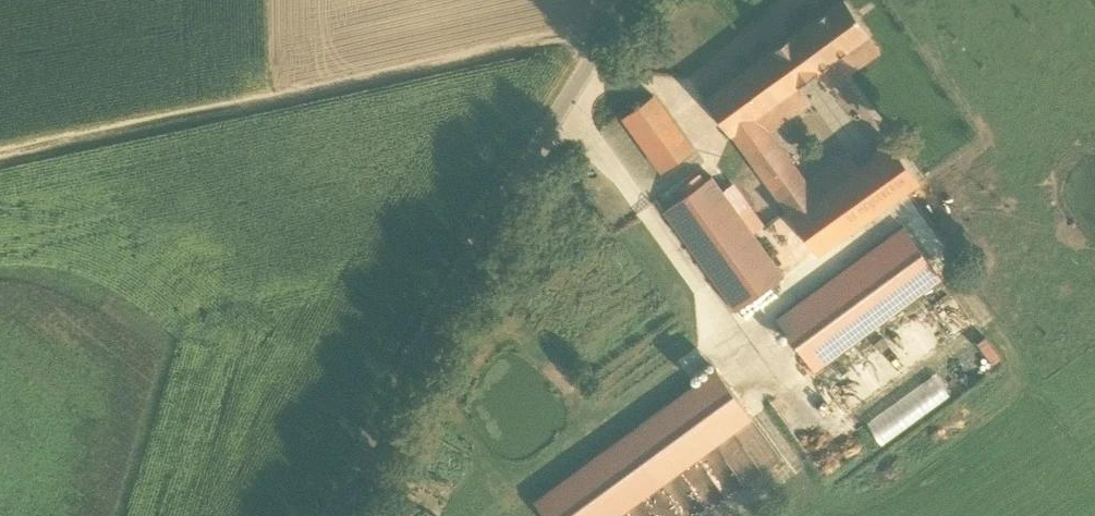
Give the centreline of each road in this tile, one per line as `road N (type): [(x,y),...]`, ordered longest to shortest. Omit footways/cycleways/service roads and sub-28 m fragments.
road 1 (track): [(0,165),(555,45),(595,55)]
road 2 (unclassified): [(340,515),(625,0)]

